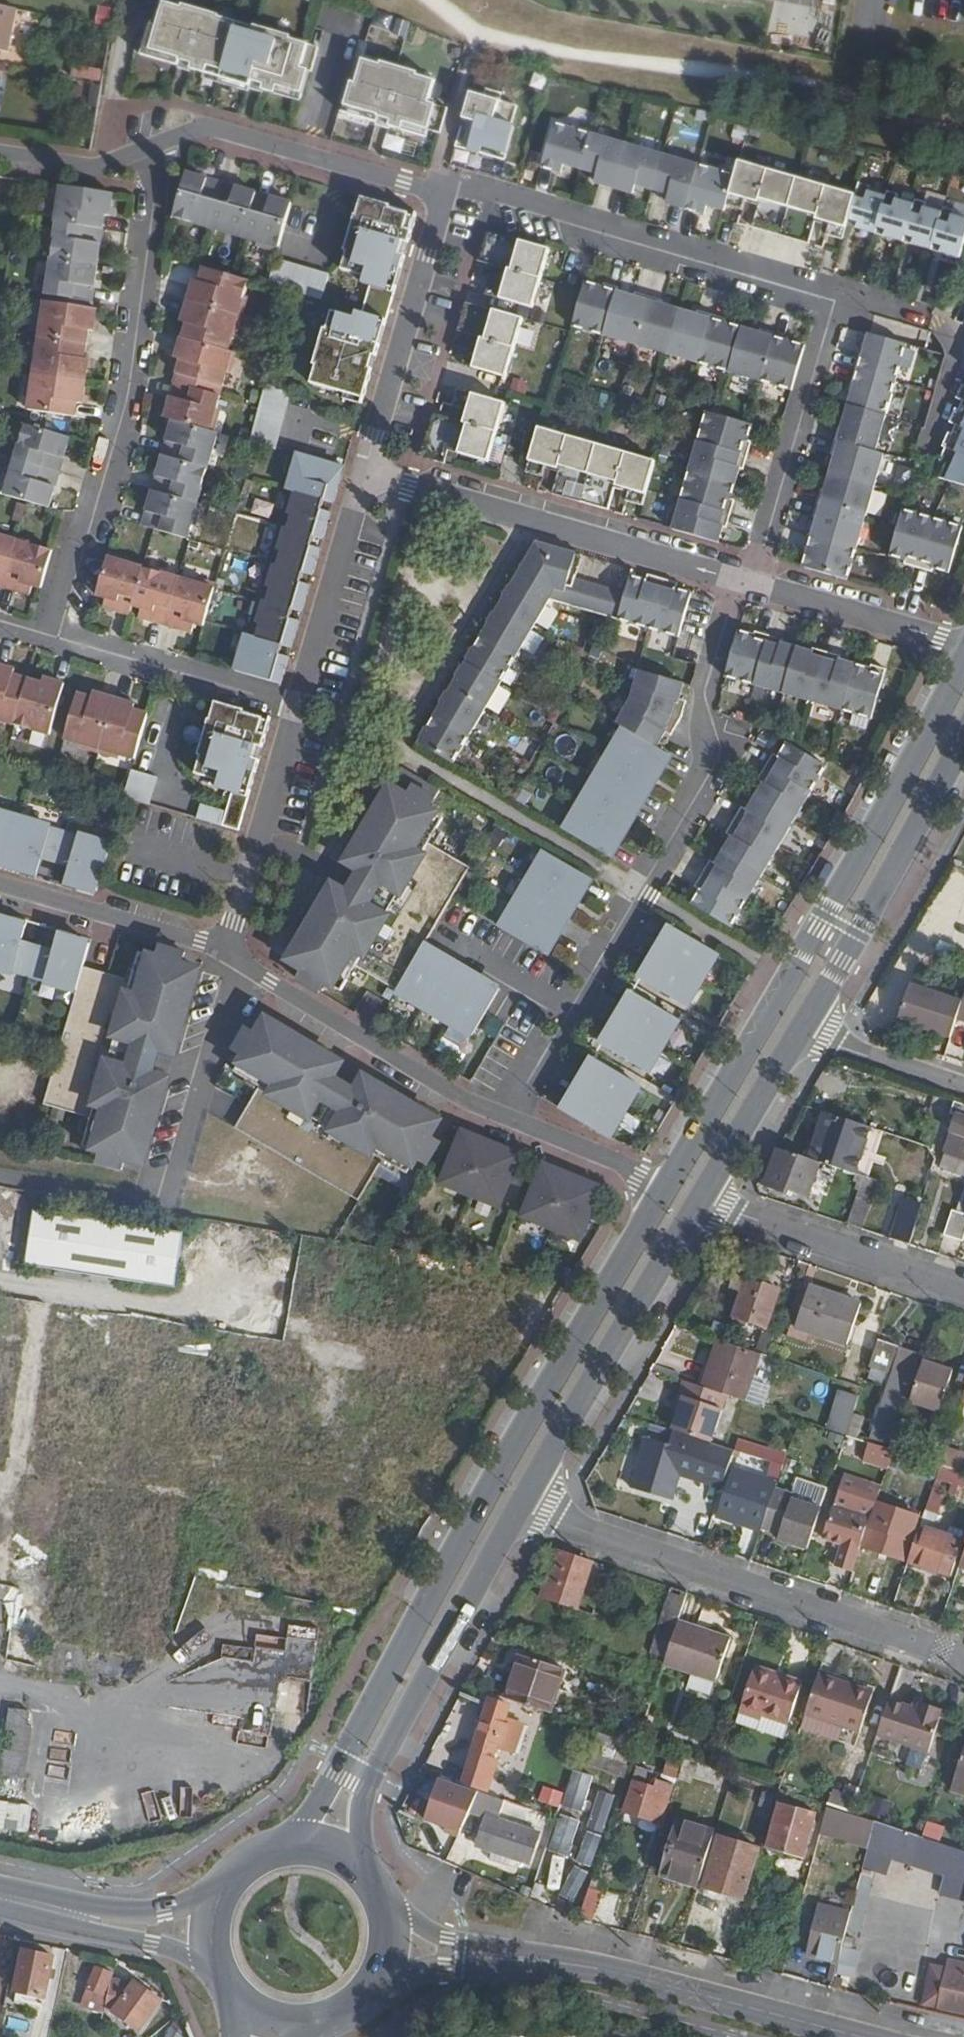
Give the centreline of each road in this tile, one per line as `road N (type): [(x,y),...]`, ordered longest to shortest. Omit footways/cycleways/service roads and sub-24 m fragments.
road 1 (primary): [(666,1187),(541,1397),(320,1809),(280,1855)]
road 2 (residential): [(445,195),(460,186),(576,217),(624,239),(836,301),(752,587)]
road 3 (primary): [(963,662),(841,895),(666,1187)]
road 4 (residential): [(736,582),(708,688),(705,778),(676,849),(518,1121)]
road 5 (residential): [(158,144),(162,169),(129,392),(103,489),(81,523),(58,606),(59,638)]
road 6 (residential): [(522,1506),(963,1654)]
road 7 (primary): [(356,1875),(367,1791),(522,1506)]
road 8 (residential): [(736,582),(366,473)]
road 9 (primary): [(522,1506),(703,1202)]
road 10 (tertiary): [(862,2036),(626,1975),(521,1960)]
road 11 (residential): [(226,950),(464,1098),(518,1121)]
road 12 (primary): [(803,1030),(963,740)]
road 13 (residential): [(158,144),(218,130),(445,195)]
road 14 (residential): [(445,195),(366,473)]
road 15 (residential): [(703,1202),(963,1290)]
road 16 (residential): [(297,707),(226,950)]
road 17 (residential): [(59,638),(297,707)]
road 18 (residential): [(366,473),(297,707)]
road 19 (secondary): [(0,1914),(152,1950),(226,1983)]
road 20 (residential): [(226,950),(0,884)]
road 21 (secondary): [(228,1890),(165,1912),(130,1913),(0,1884)]
road 22 (residential): [(963,649),(752,587)]
road 23 (primary): [(703,1202),(803,1030)]
road 24 (residential): [(803,1030),(963,1085)]
road 25 (tertiary): [(521,1960),(430,1929),(372,1895)]
road 26 (residential): [(0,154),(91,167),(158,144)]
road 27 (residential): [(518,1121),(666,1187)]
road 28 (tertiary): [(367,1990),(521,1960)]

